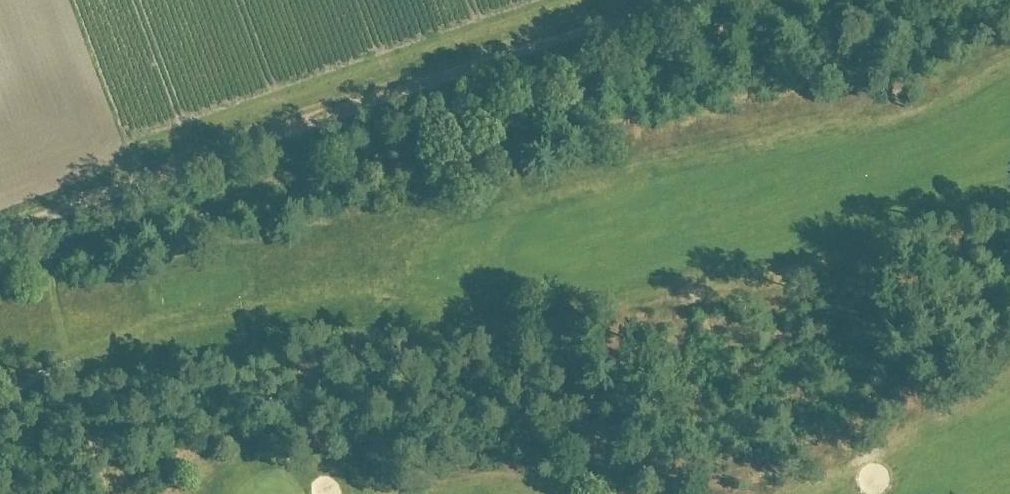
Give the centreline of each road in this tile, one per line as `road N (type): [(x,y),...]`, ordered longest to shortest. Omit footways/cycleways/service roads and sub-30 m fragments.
road 1 (track): [(640,0),(0,228)]

